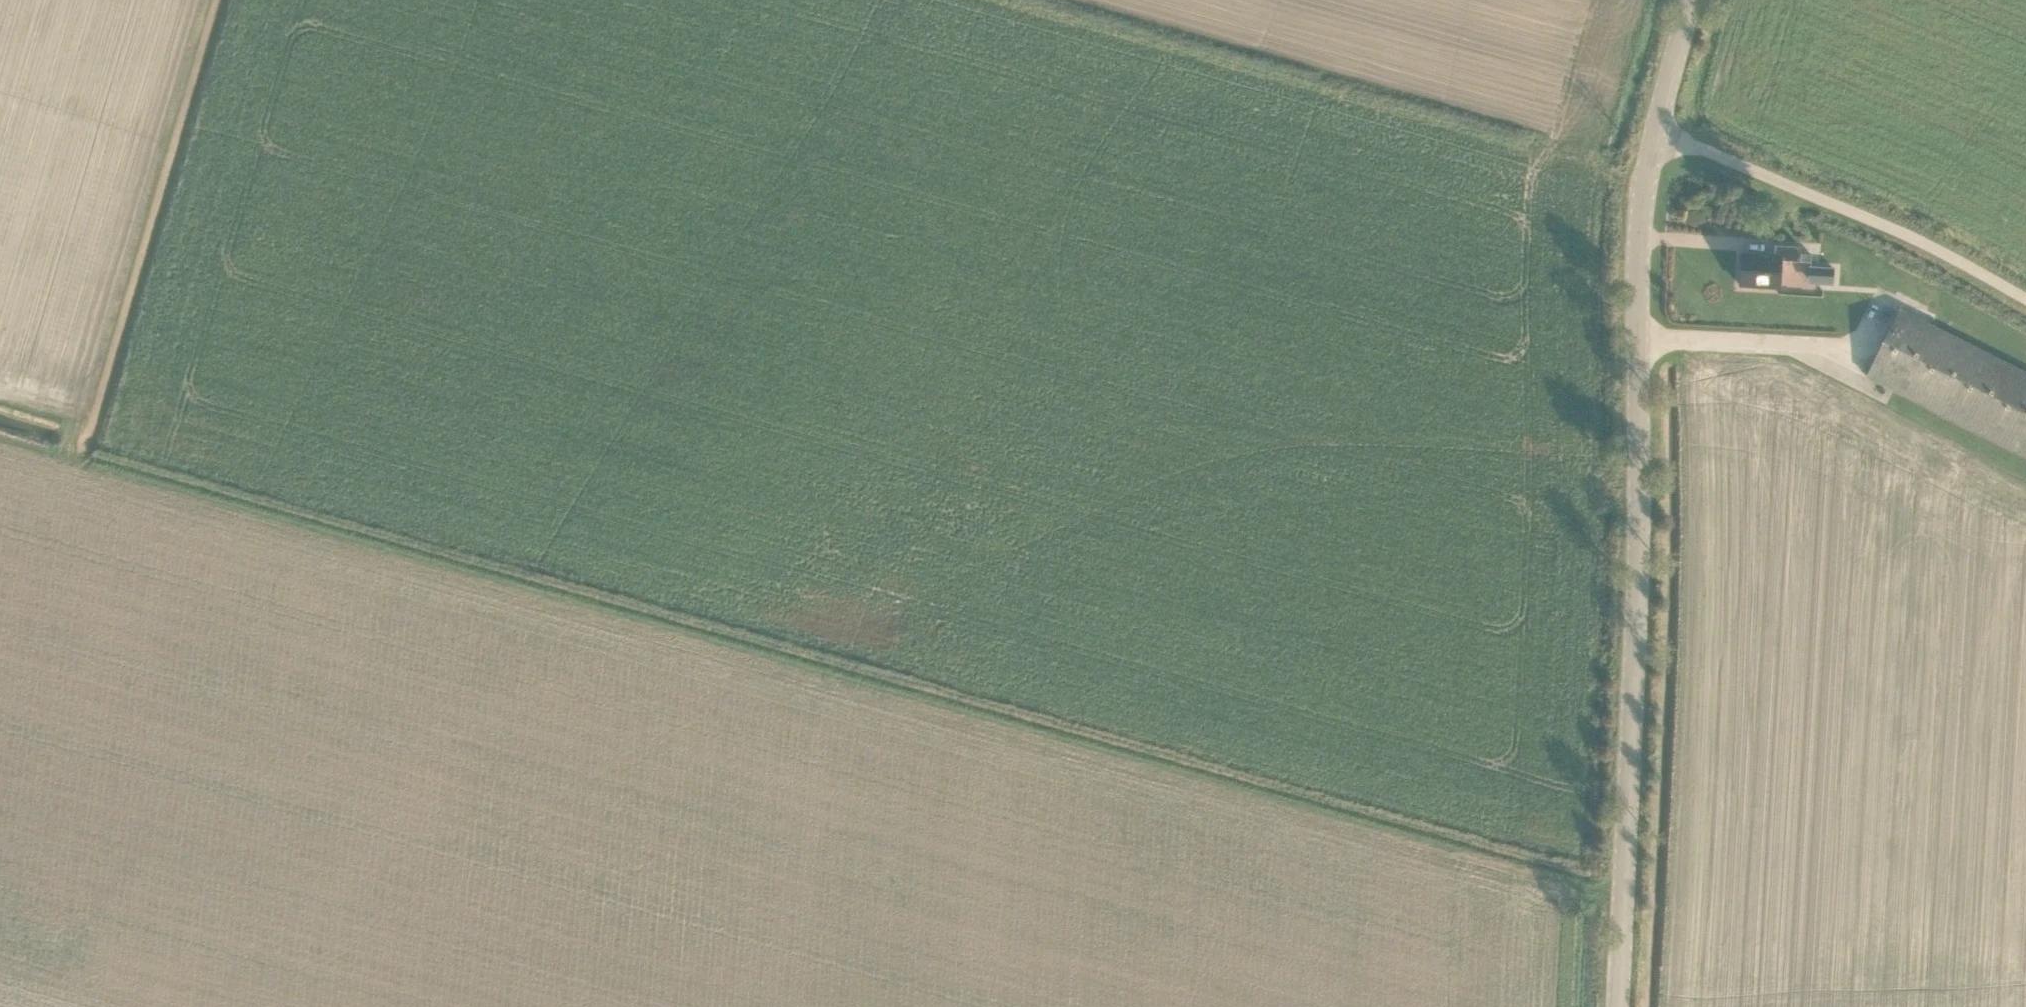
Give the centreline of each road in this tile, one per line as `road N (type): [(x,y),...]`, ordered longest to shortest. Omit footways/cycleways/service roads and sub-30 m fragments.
road 1 (tertiary): [(1619,1006),(1639,561),(1638,243),(1656,130),(1692,0)]

